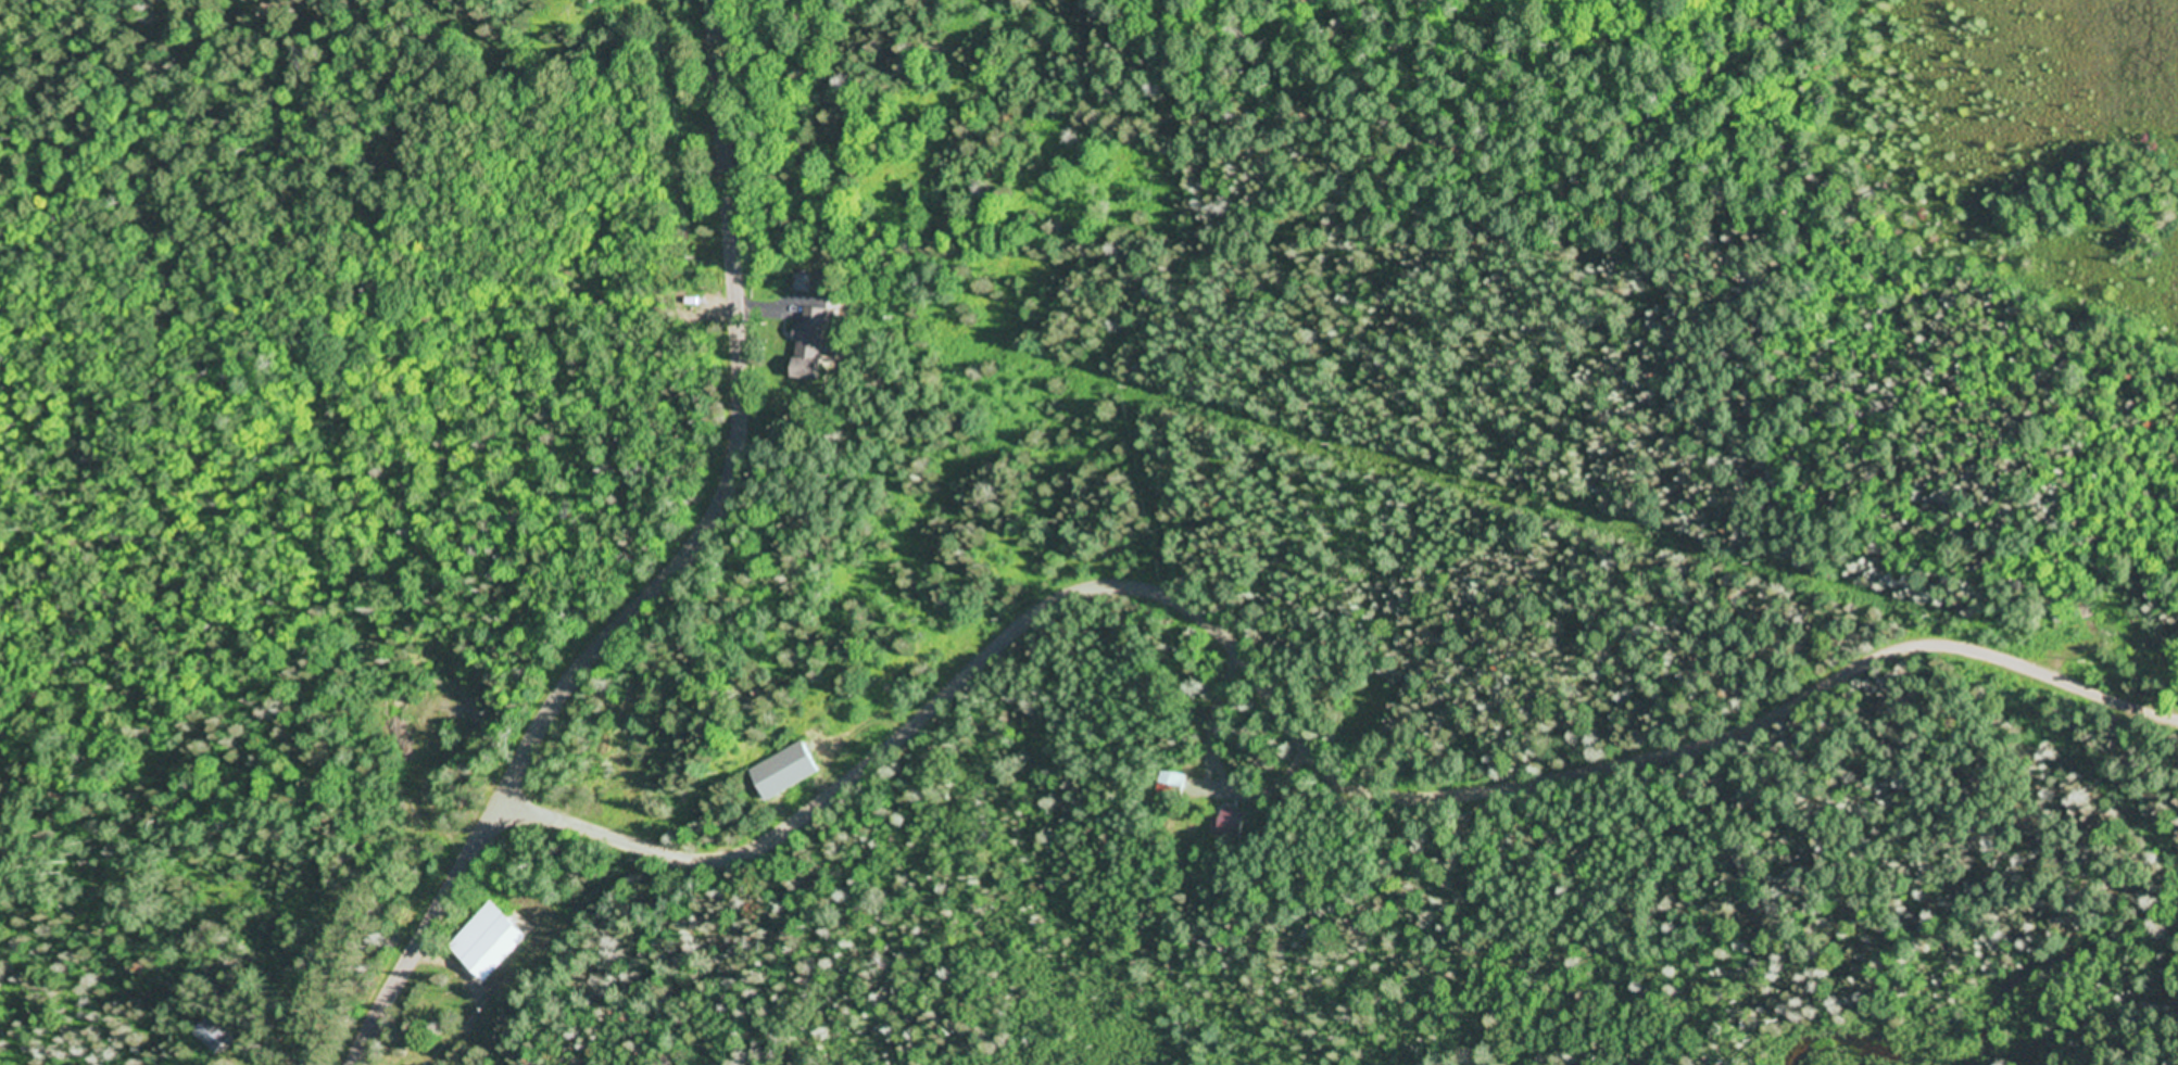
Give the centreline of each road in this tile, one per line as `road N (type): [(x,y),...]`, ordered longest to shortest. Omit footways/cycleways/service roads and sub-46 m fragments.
road 1 (residential): [(2177,707),(2016,650),(1954,635),(1919,638),(1733,735),(1548,774),(1436,790),(1394,788),(1352,775),(1319,744),(1236,632),(1196,601),(1154,583),(1095,580),(1056,597),(845,782),(741,852),(705,853),(506,801)]
road 2 (residential): [(723,0),(751,390),(735,490),(705,536),(597,646),(550,713),(358,1064)]

